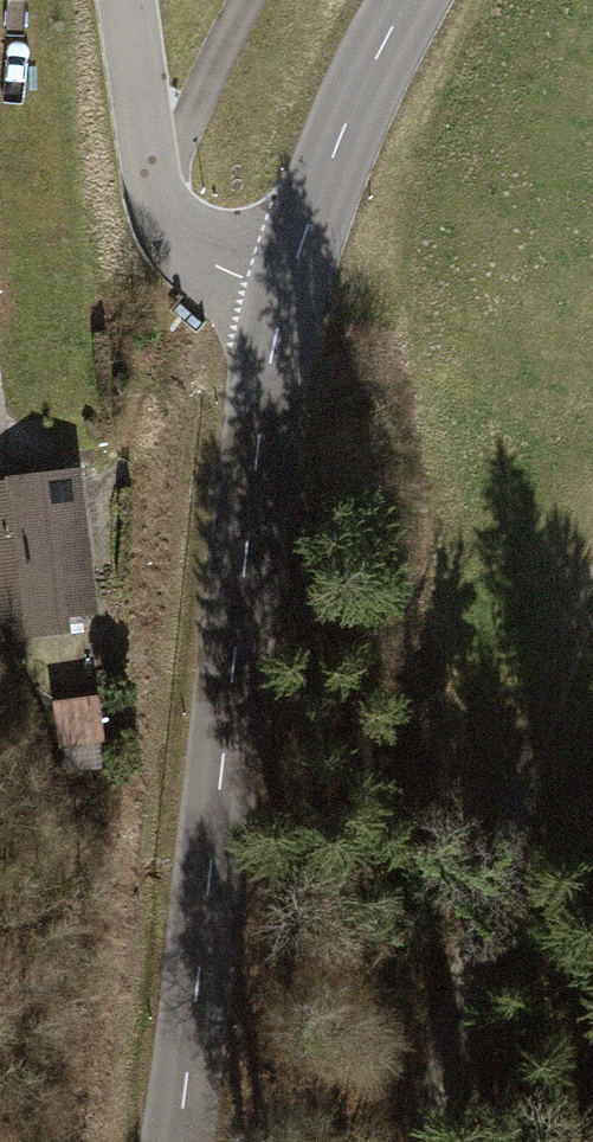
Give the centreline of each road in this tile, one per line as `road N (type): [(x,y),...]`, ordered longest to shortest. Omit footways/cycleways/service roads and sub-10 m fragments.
road 1 (secondary): [(177,1141),(270,335)]
road 2 (track): [(592,585),(483,882),(430,1141)]
road 3 (residential): [(270,335),(179,239),(154,190),(133,0)]
road 4 (secondary): [(270,335),(319,187),(406,0)]

